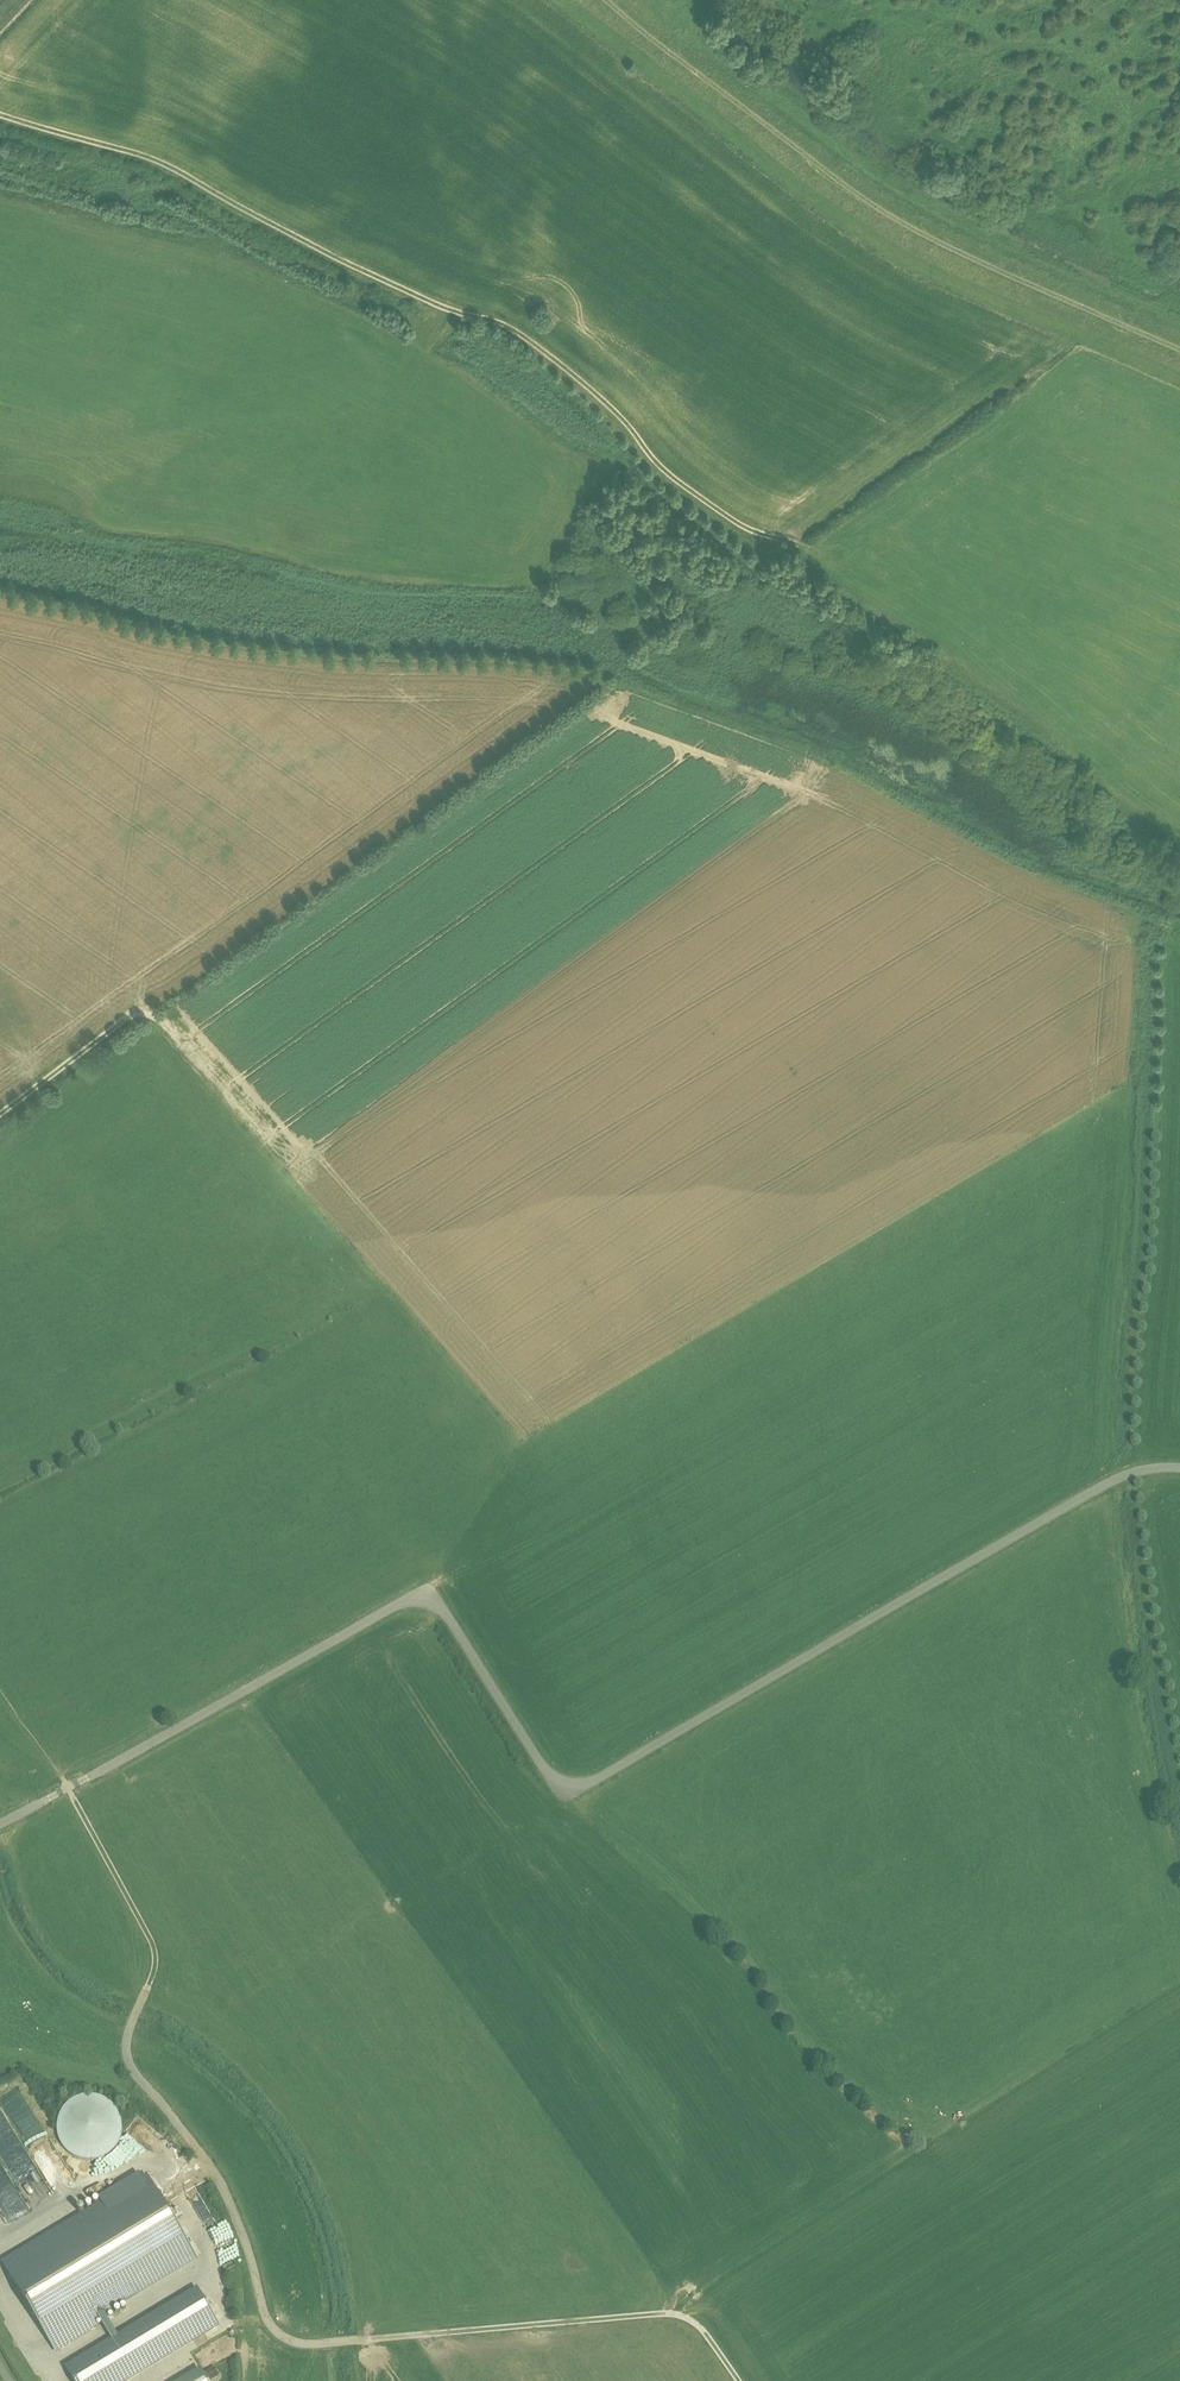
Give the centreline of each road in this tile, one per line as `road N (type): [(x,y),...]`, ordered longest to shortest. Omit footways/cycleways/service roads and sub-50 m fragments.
road 1 (unclassified): [(0,1823),(418,1598),(440,1606),(553,1778),(587,1783),(1106,1483),(1179,1467)]
road 2 (track): [(68,1788),(154,1950),(127,2056),(217,2178),(276,2330),(309,2344),(668,2313),(697,2324),(739,2380)]
road 3 (track): [(0,114),(158,161),(373,275),(517,332),(605,401),(697,495),(741,525),(805,546)]
road 4 (track): [(606,0),(902,222),(1179,349)]
road 5 (track): [(0,1114),(124,1021),(142,1014),(160,1021)]

